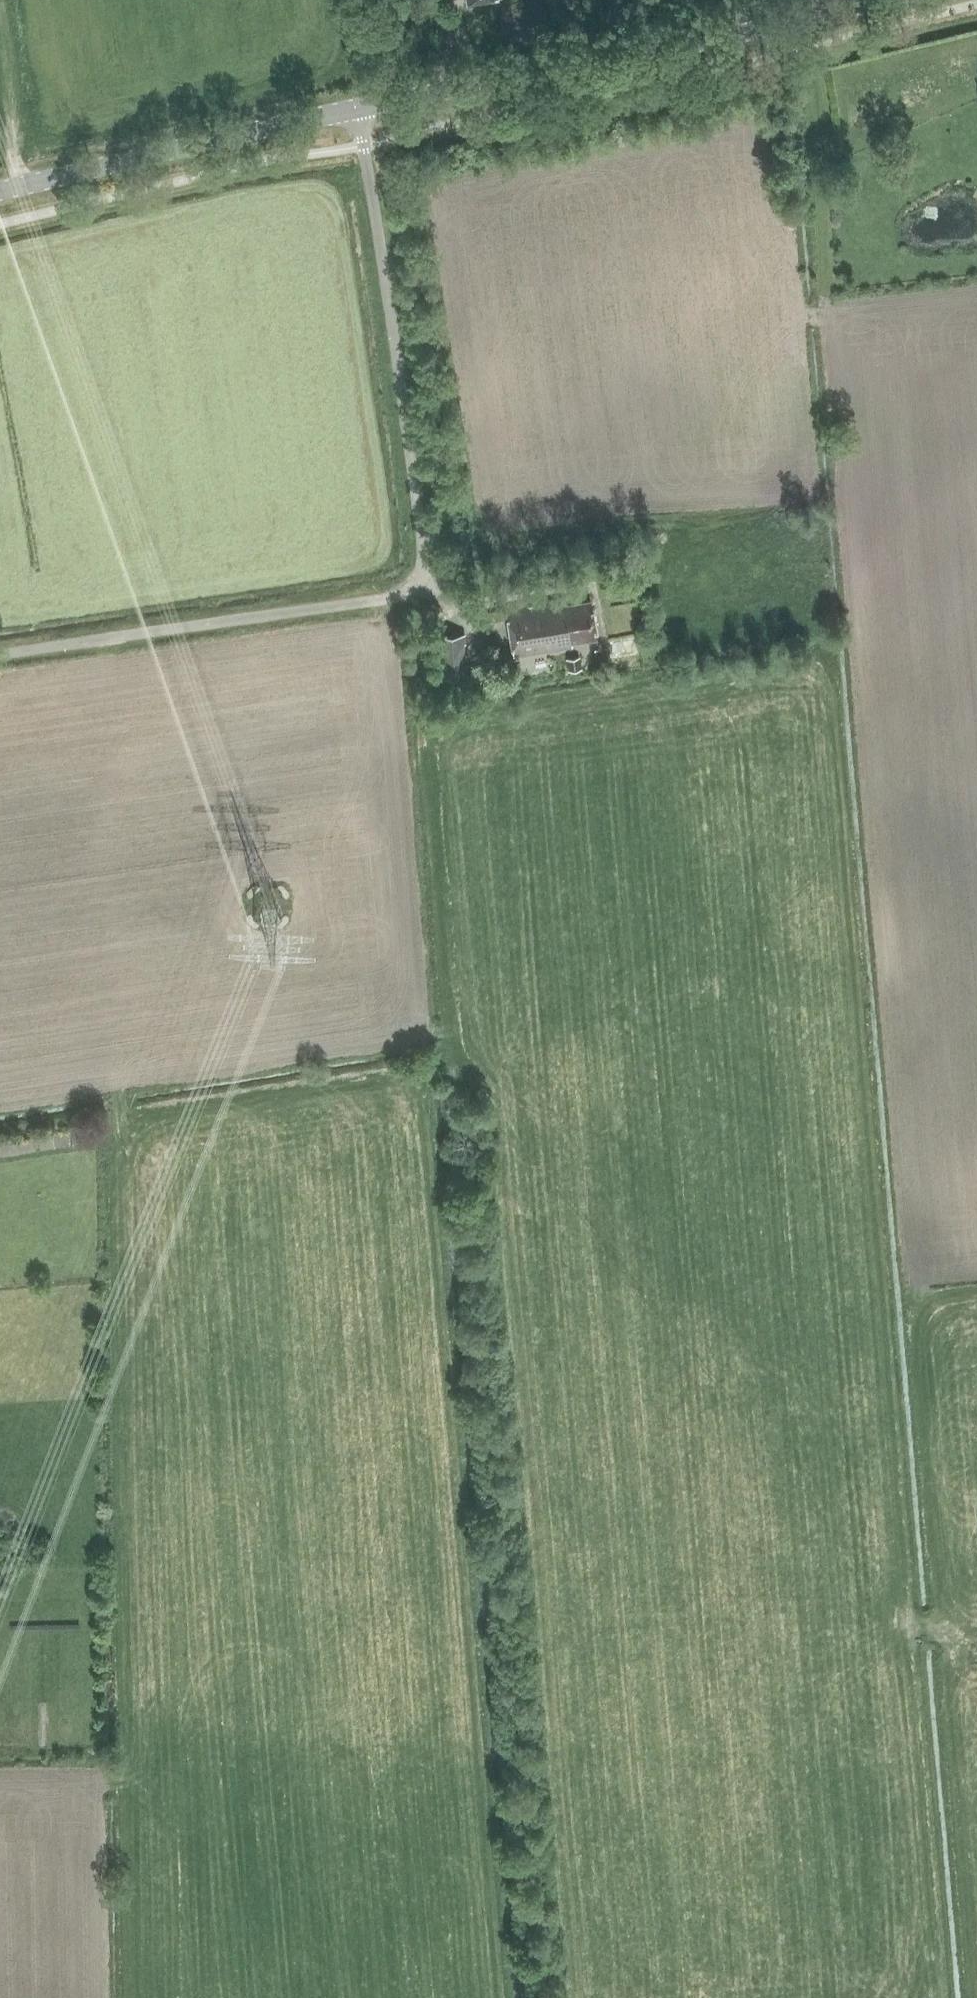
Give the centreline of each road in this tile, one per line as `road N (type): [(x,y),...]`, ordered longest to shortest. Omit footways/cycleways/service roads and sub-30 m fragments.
road 1 (unclassified): [(0,656),(412,590),(424,556),(358,109)]
road 2 (tertiary): [(358,109),(879,0)]
road 3 (tertiary): [(0,192),(358,109)]

